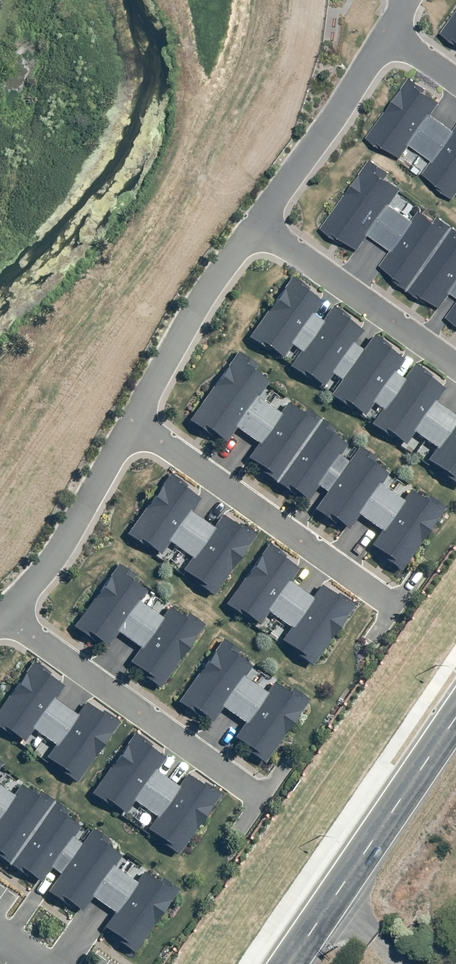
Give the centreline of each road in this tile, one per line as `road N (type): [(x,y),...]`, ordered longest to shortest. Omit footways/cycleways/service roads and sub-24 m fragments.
road 1 (secondary): [(264,963),(455,682)]

